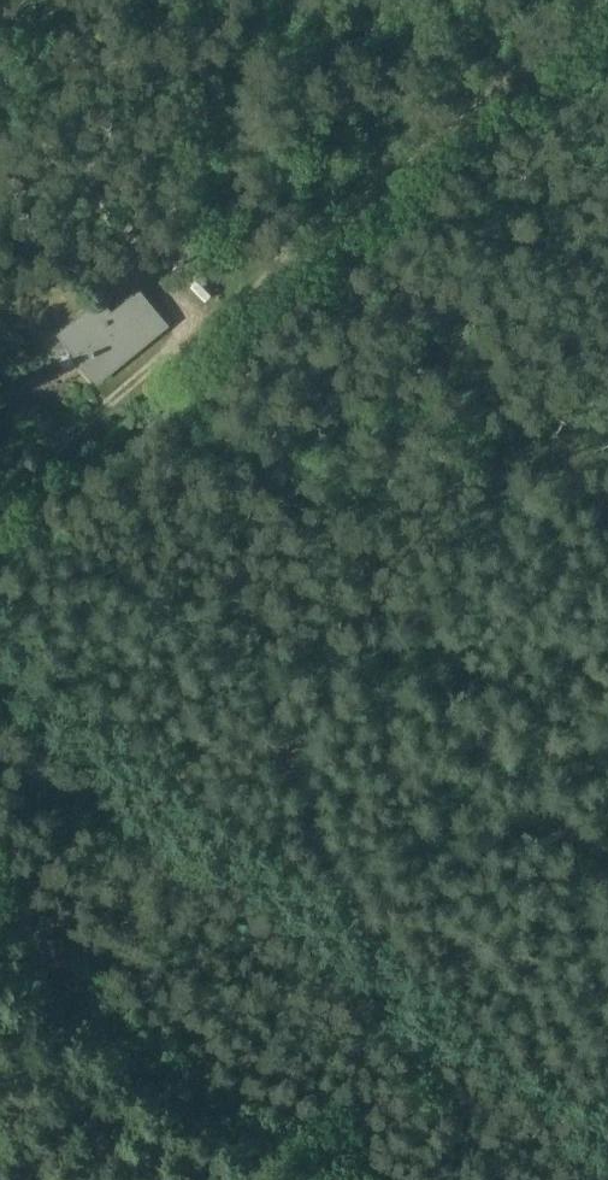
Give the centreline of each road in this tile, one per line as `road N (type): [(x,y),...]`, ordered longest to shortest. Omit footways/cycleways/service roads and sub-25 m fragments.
road 1 (track): [(607,1025),(438,1059),(279,1124),(179,1179)]
road 2 (track): [(245,306),(0,491)]
road 3 (track): [(392,1179),(303,1129),(279,1124)]

